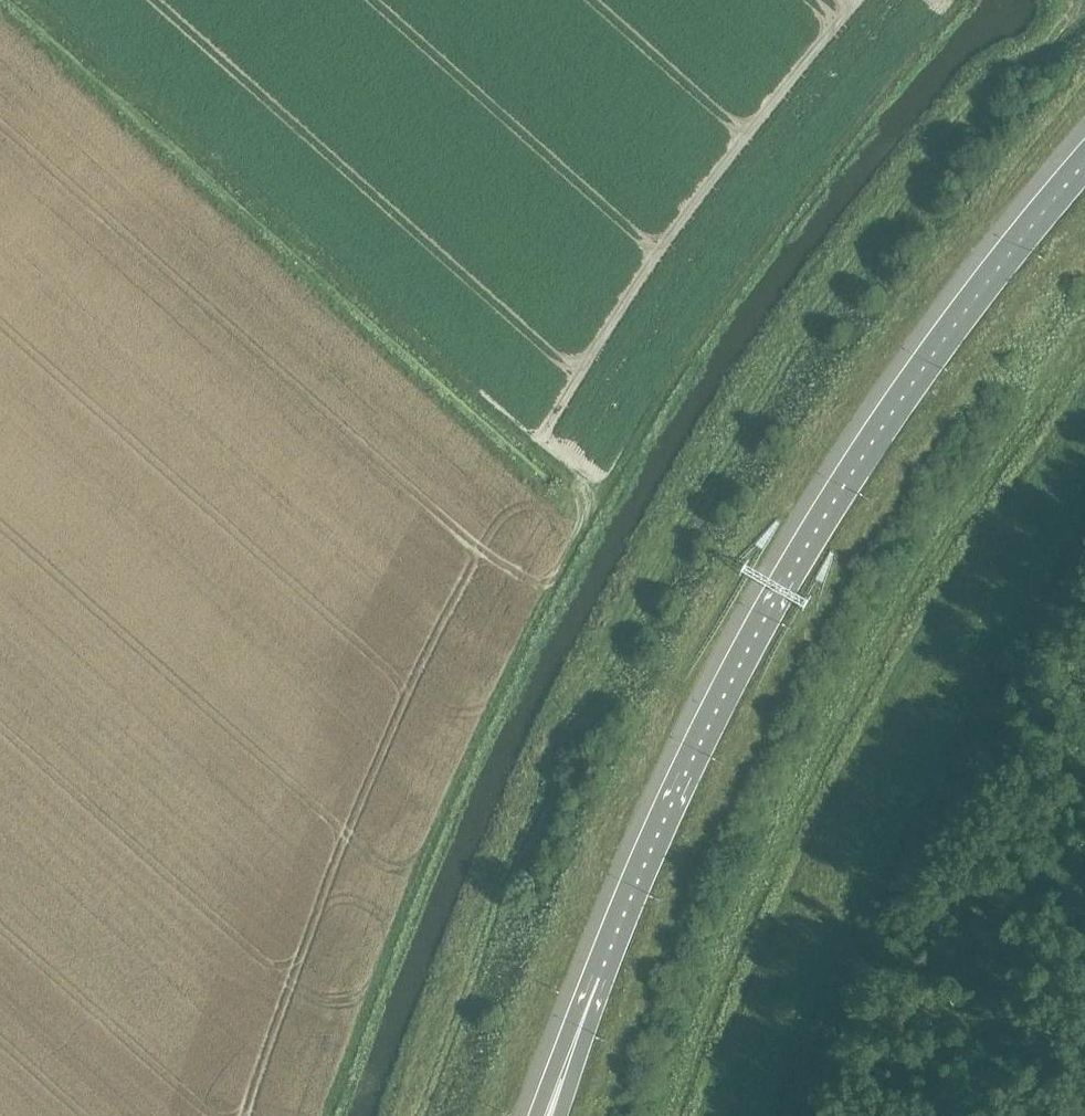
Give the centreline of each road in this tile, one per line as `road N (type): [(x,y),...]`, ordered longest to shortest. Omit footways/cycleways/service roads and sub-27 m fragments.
road 1 (motorway): [(1084,164),(927,361),(858,466),(742,662),(600,978)]
road 2 (motorway): [(600,978),(571,1023),(535,1115)]
road 3 (motorway): [(600,978),(561,1115)]

